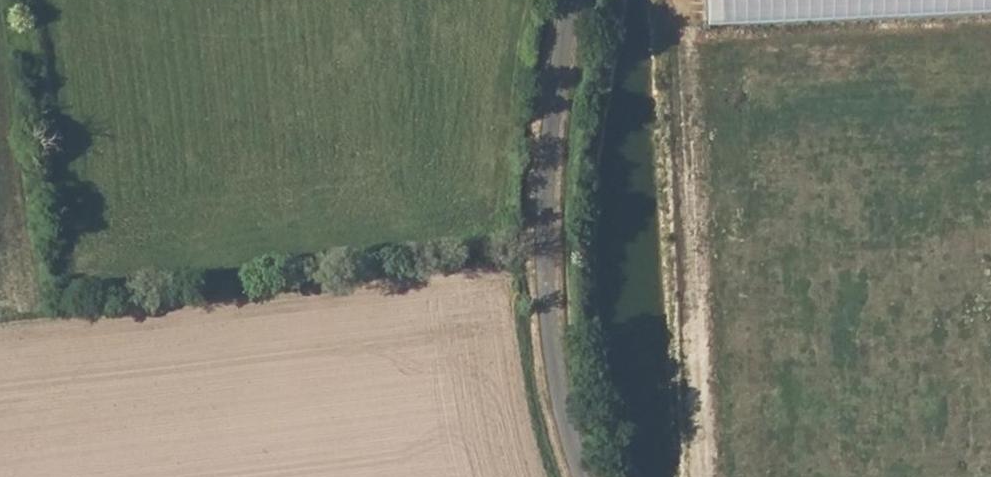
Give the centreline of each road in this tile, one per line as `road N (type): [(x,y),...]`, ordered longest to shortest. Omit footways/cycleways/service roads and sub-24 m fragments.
road 1 (track): [(621,0),(599,119),(598,352),(645,476)]
road 2 (unclassified): [(580,476),(549,338),(542,210),(567,0)]

